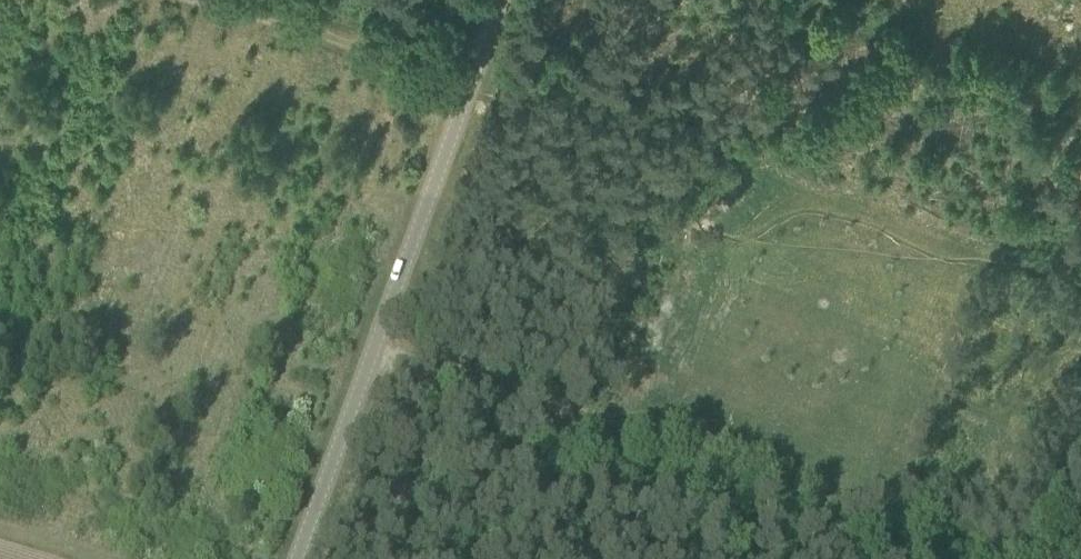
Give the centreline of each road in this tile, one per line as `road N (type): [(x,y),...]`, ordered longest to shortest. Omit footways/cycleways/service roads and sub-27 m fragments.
road 1 (unclassified): [(294,558),(497,0)]
road 2 (track): [(472,70),(187,0)]

